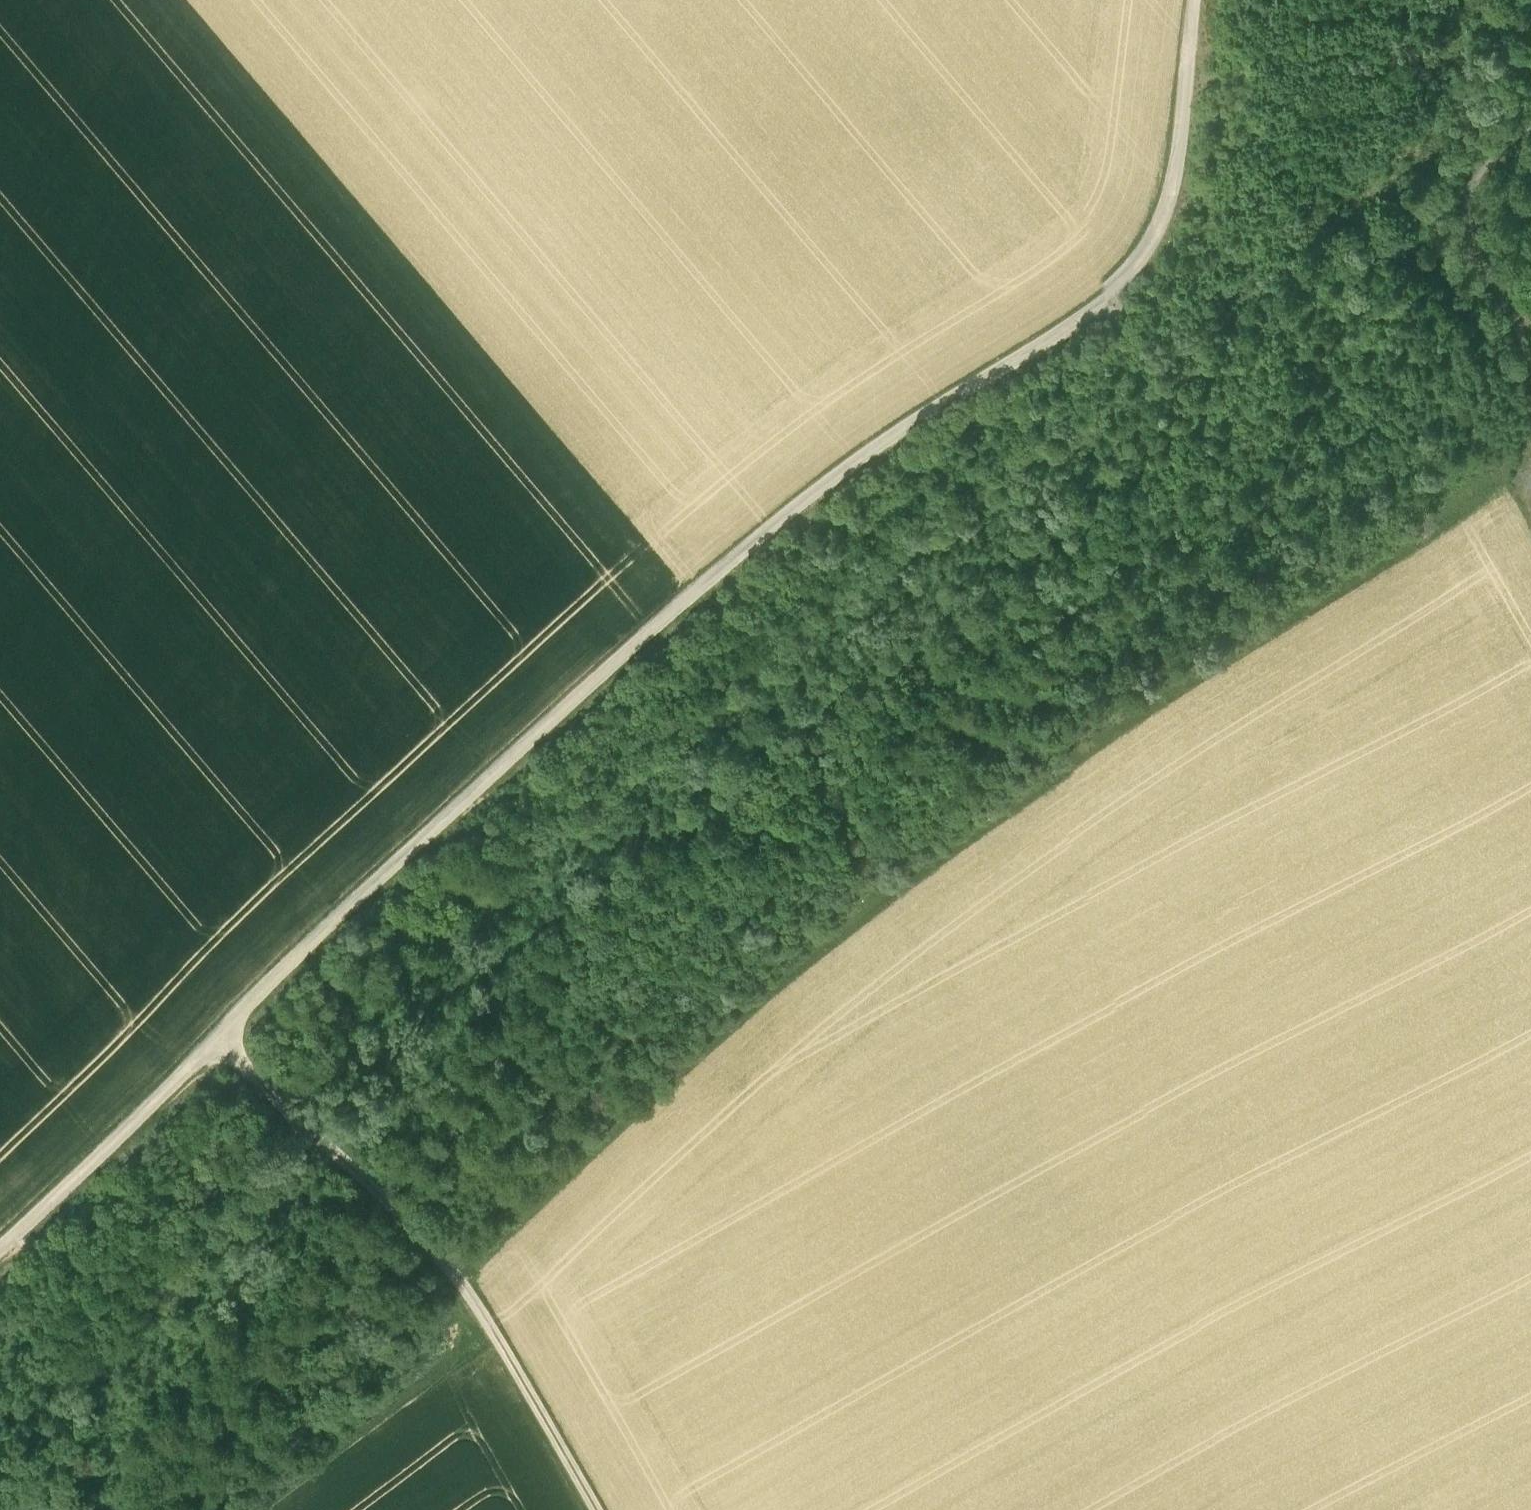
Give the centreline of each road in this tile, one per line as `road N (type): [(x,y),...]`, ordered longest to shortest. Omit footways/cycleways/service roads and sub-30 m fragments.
road 1 (track): [(1109,284),(926,401),(757,531),(0,1247)]
road 2 (track): [(212,1044),(439,1256),(461,1287)]
road 3 (track): [(1200,0),(1182,162),(1161,218),(1109,284)]
road 4 (track): [(593,1509),(500,1340),(461,1287)]

